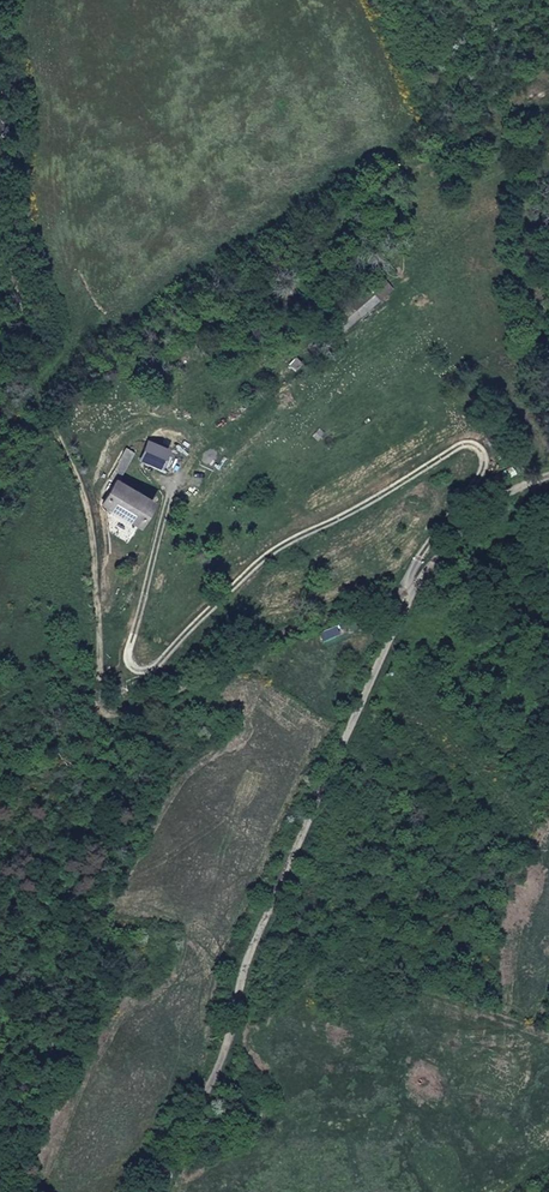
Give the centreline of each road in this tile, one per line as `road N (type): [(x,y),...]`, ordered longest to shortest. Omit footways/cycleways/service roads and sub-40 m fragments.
road 1 (track): [(414,593),(339,608),(151,700),(128,708),(109,703),(93,535),(41,395),(52,330),(16,0)]
road 2 (residential): [(162,1191),(221,1061),(252,947),(414,593),(484,508),(548,476)]

